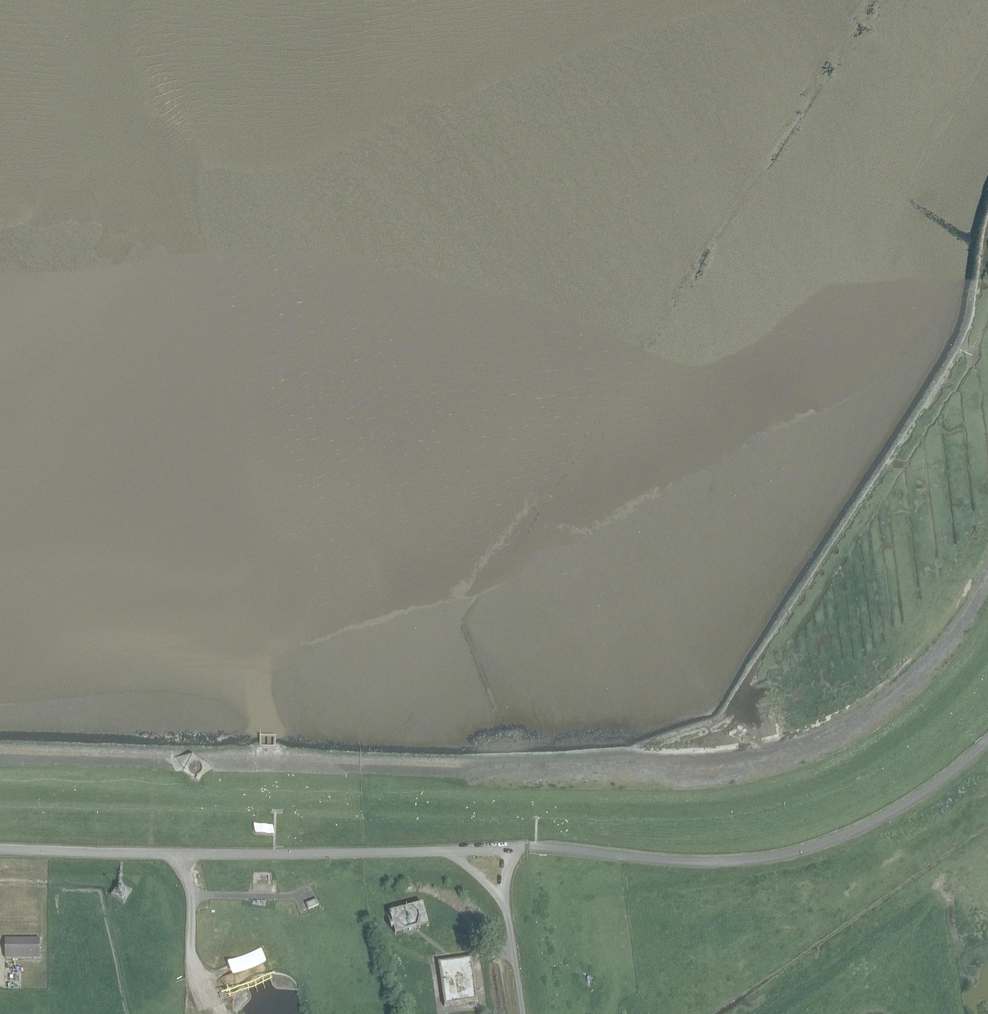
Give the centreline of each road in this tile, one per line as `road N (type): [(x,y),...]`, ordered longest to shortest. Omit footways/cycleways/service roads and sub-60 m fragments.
road 1 (unclassified): [(0,849),(442,852)]
road 2 (unclassified): [(504,901),(519,846),(442,852)]

